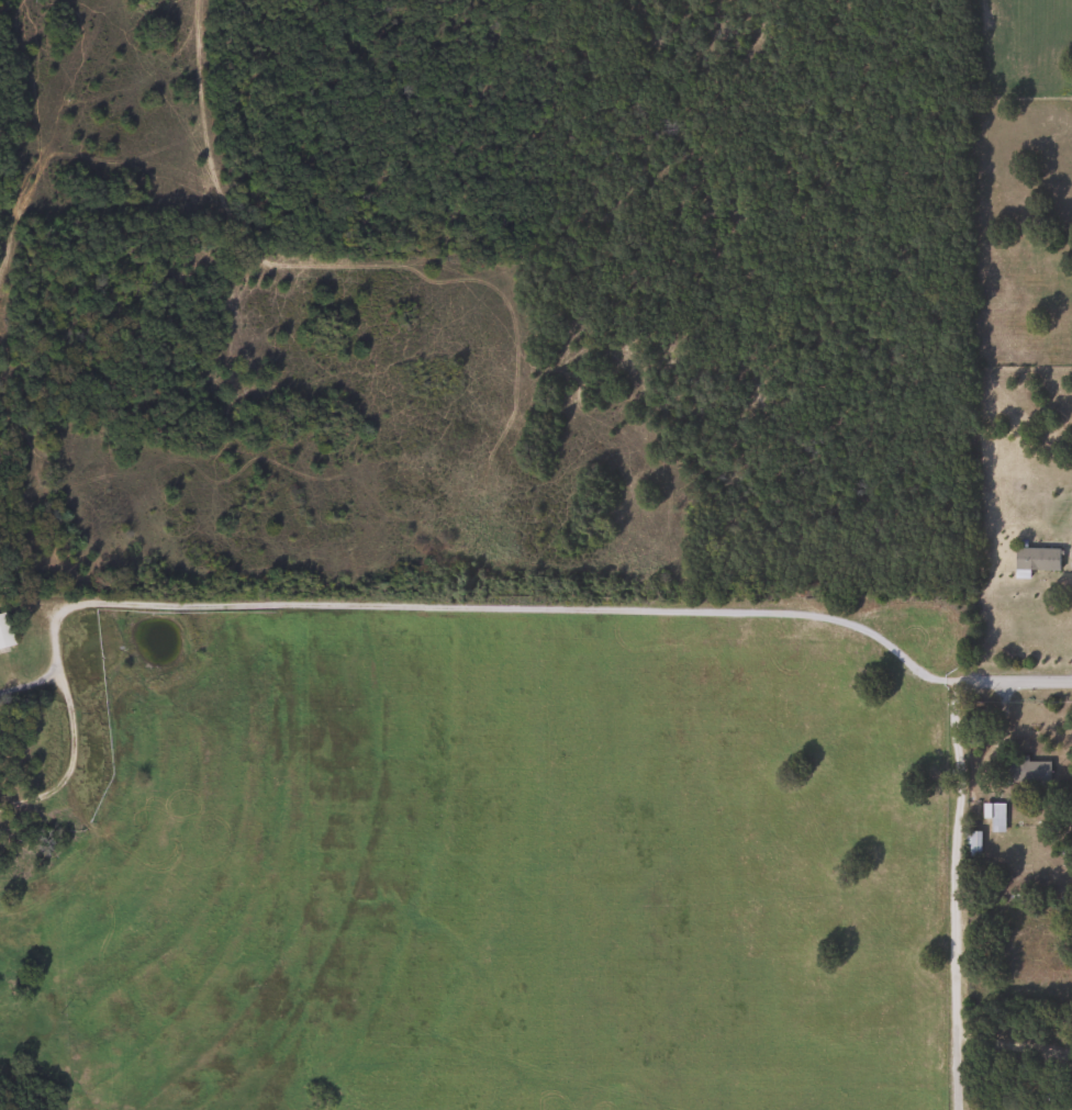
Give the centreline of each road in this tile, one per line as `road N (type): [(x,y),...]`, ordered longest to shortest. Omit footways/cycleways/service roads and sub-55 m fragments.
road 1 (residential): [(1071,681),(935,676),(850,621),(817,614),(83,603),(59,619),(55,636),(70,725),(66,775),(0,809)]
road 2 (residential): [(957,681),(960,1109)]

